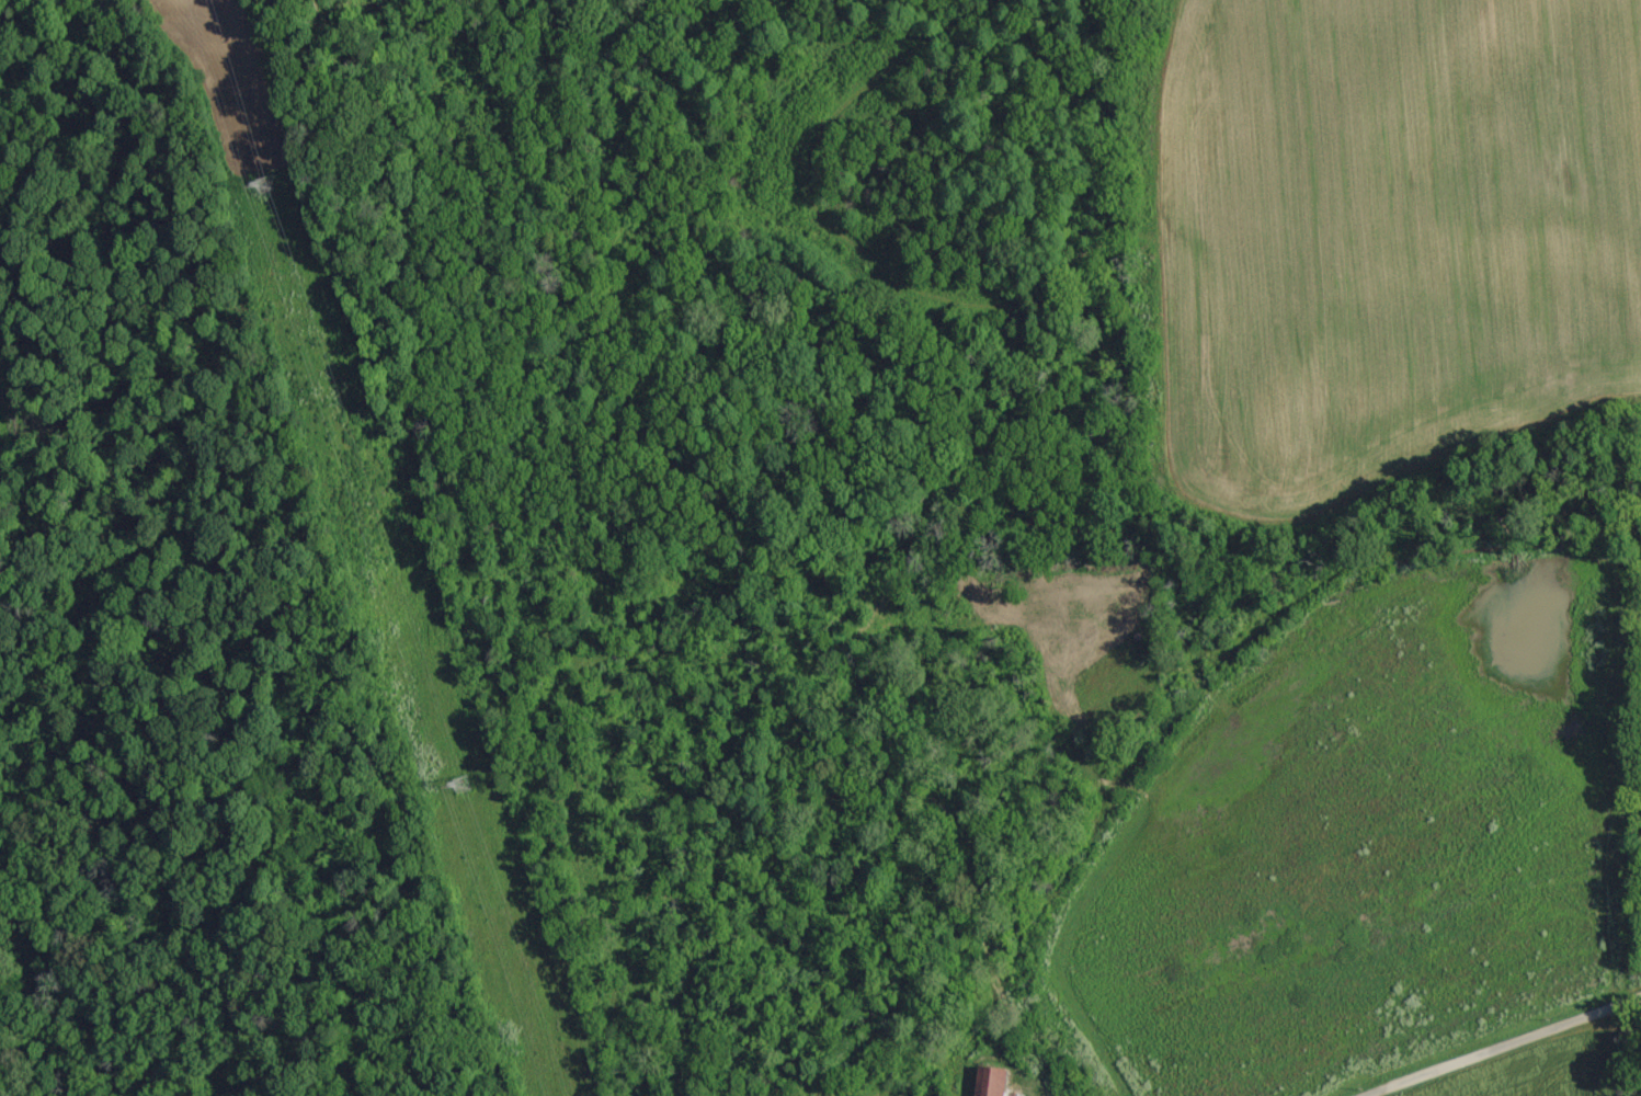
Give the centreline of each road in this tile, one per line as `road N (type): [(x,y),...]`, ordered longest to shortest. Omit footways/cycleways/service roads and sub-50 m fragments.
road 1 (residential): [(1356,1095),(1640,992)]

